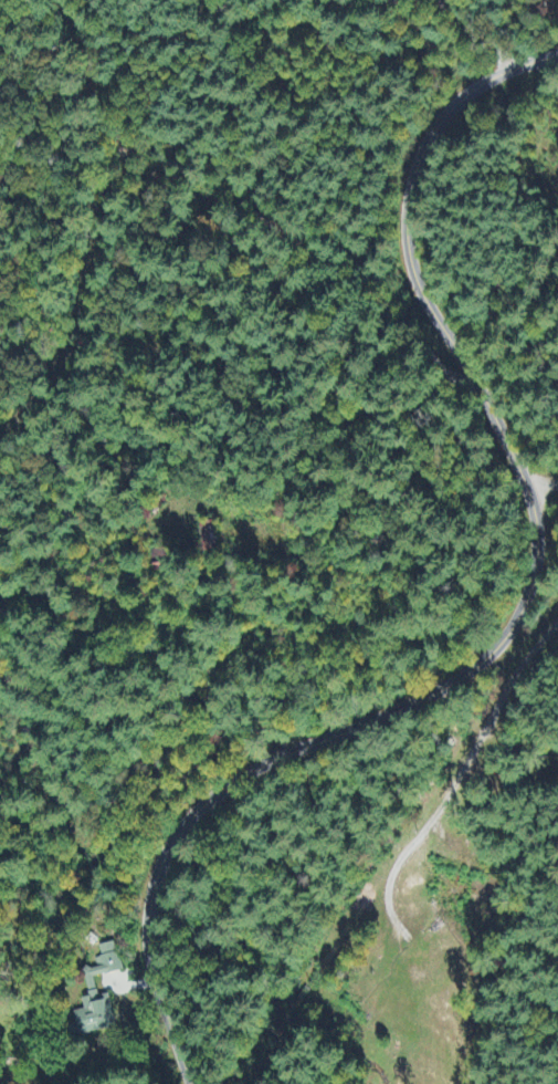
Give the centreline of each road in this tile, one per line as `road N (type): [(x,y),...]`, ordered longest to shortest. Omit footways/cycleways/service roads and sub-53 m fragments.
road 1 (residential): [(189,1083),(145,959),(146,925),(157,877),(199,807),(238,781),(456,678),(502,643),(534,581),(534,523),(523,490),(411,247),(412,178),(451,102),(557,53)]
road 2 (residential): [(477,392),(308,251),(119,160),(46,0)]
road 3 (residential): [(129,531),(189,661),(186,726),(209,801)]

